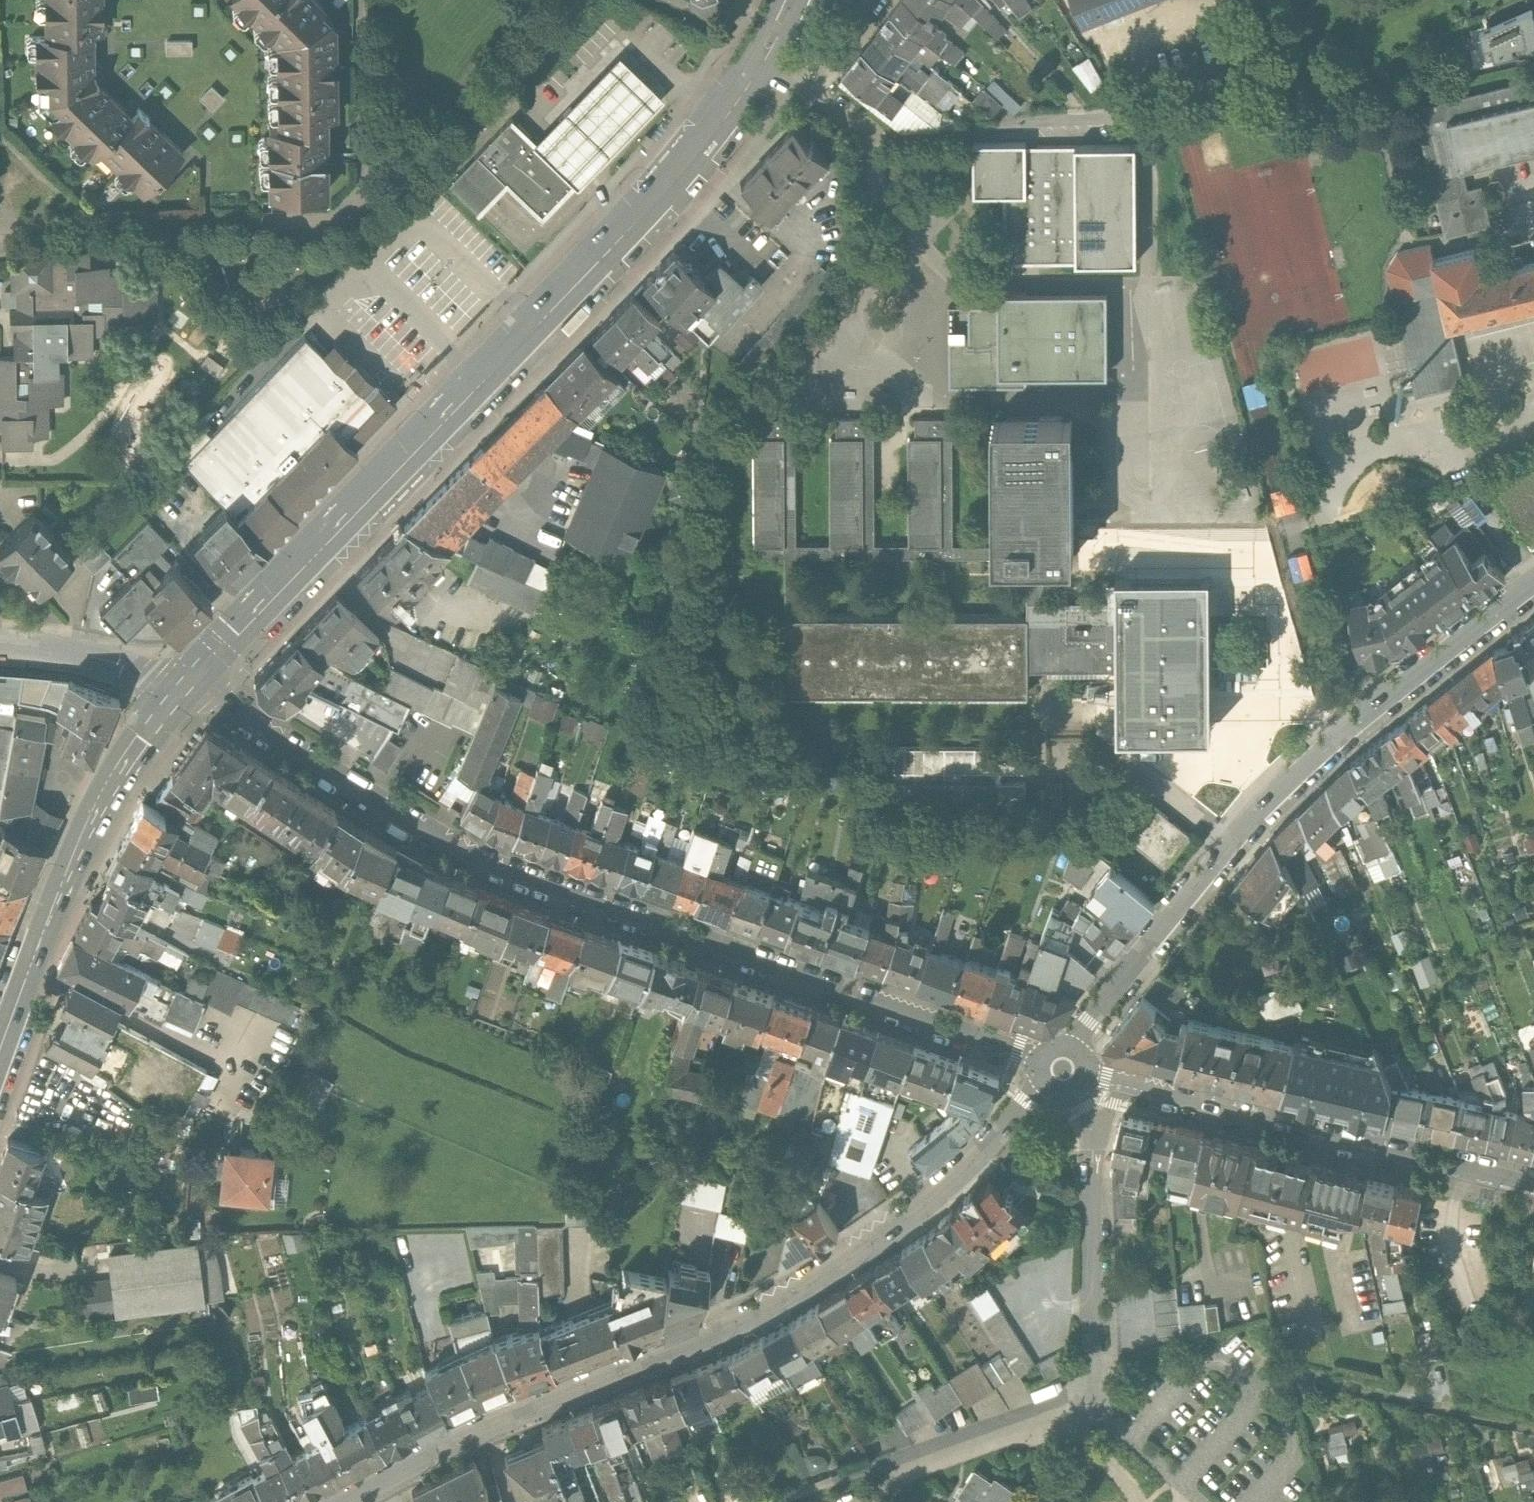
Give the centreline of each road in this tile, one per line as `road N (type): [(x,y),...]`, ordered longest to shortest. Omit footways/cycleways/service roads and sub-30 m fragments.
road 1 (unclassified): [(184,684),(402,819),(576,898),(1041,1060)]
road 2 (primary): [(755,69),(632,221),(184,684)]
road 3 (residential): [(345,1501),(812,1277),(964,1164),(1017,1114)]
road 4 (residential): [(1071,1050),(1236,839),(1317,762),(1533,593)]
road 5 (primary): [(184,684),(102,805),(0,1055)]
road 6 (unclassified): [(1132,1085),(1533,1175)]
road 7 (residential): [(1096,1130),(1084,1384)]
road 8 (residential): [(1085,1410),(905,1473),(877,1501)]
road 9 (residential): [(184,684),(80,655),(0,644)]
road 10 (residential): [(869,0),(837,41),(814,90),(797,92),(755,69)]

